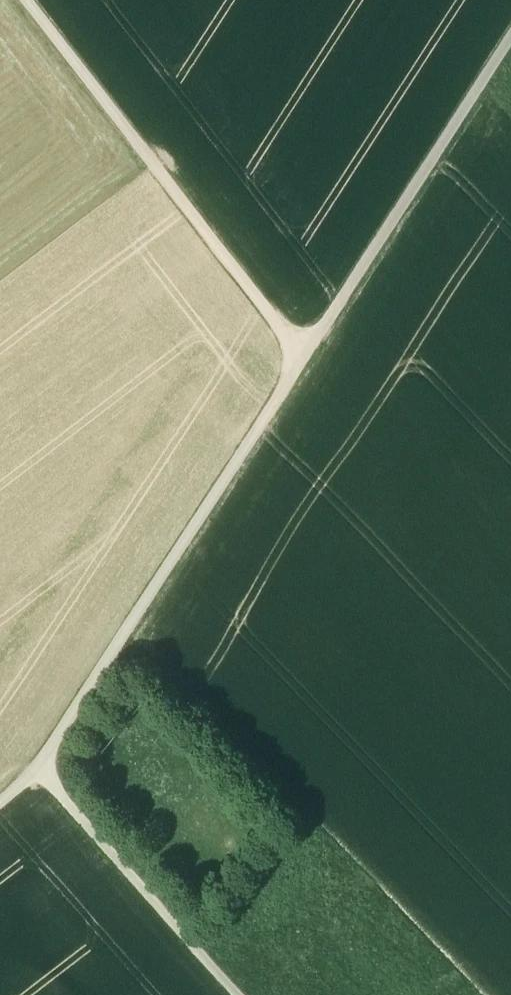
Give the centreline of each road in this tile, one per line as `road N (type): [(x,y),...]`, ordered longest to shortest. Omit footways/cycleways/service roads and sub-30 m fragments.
road 1 (track): [(305,359),(37,775)]
road 2 (track): [(305,359),(29,0)]
road 3 (track): [(510,38),(305,359)]
road 4 (track): [(37,775),(244,994)]

